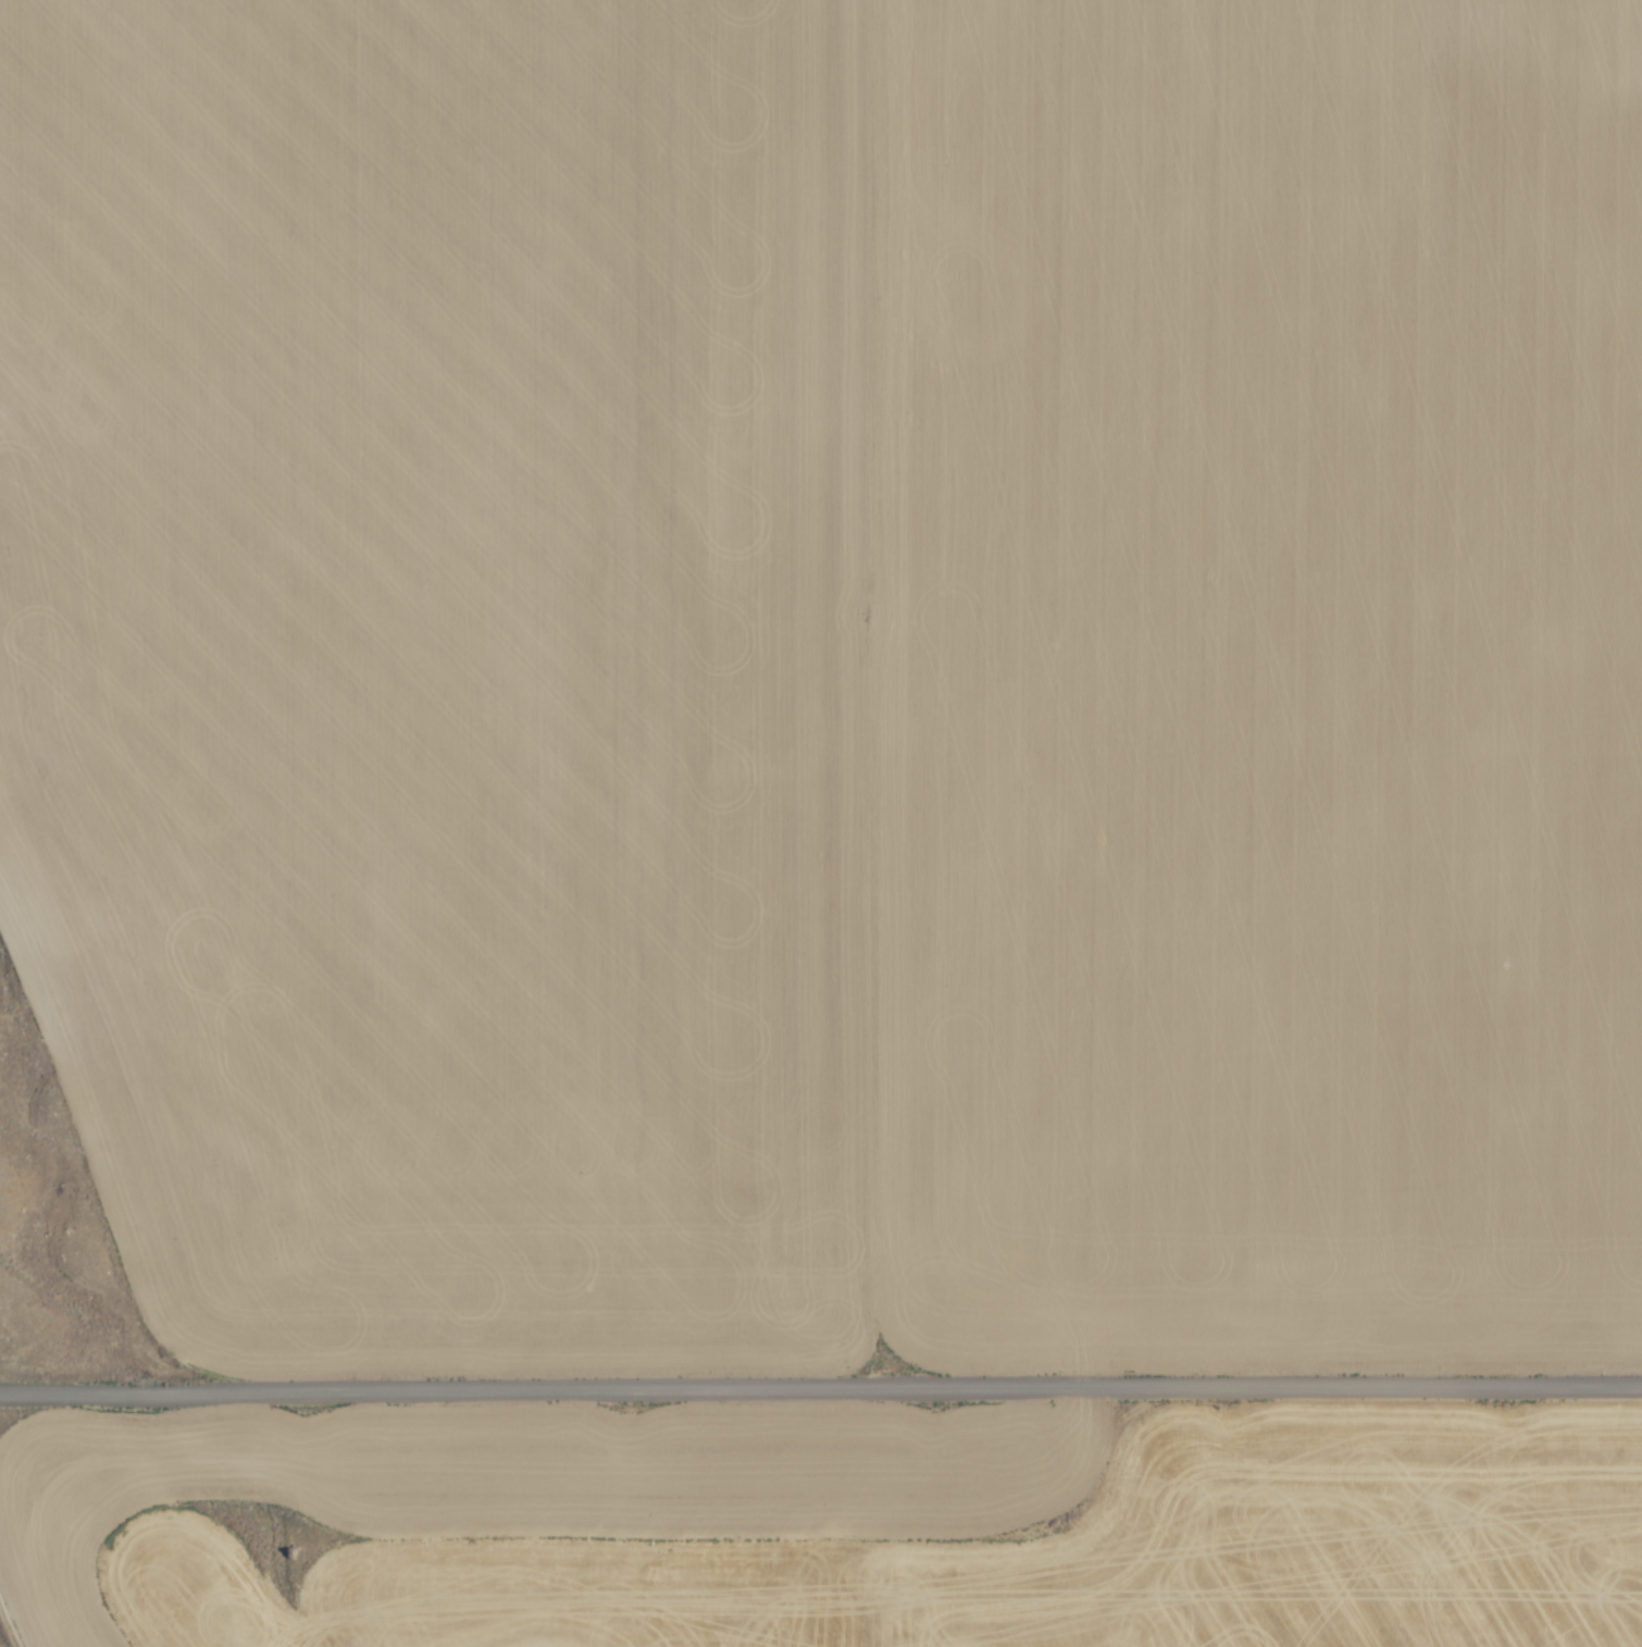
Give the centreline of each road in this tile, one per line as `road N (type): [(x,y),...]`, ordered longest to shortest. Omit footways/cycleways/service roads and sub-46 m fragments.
road 1 (tertiary): [(0,1406),(1641,1394)]

